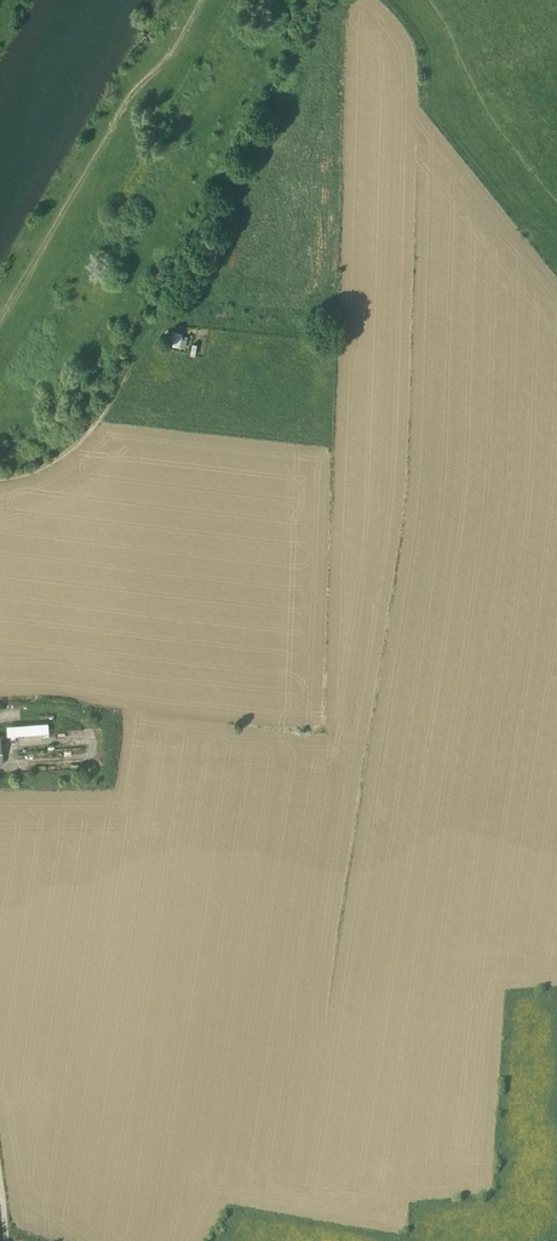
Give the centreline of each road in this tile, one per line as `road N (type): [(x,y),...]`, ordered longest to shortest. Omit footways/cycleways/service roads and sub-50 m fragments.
road 1 (track): [(0,480),(71,450),(164,322)]

